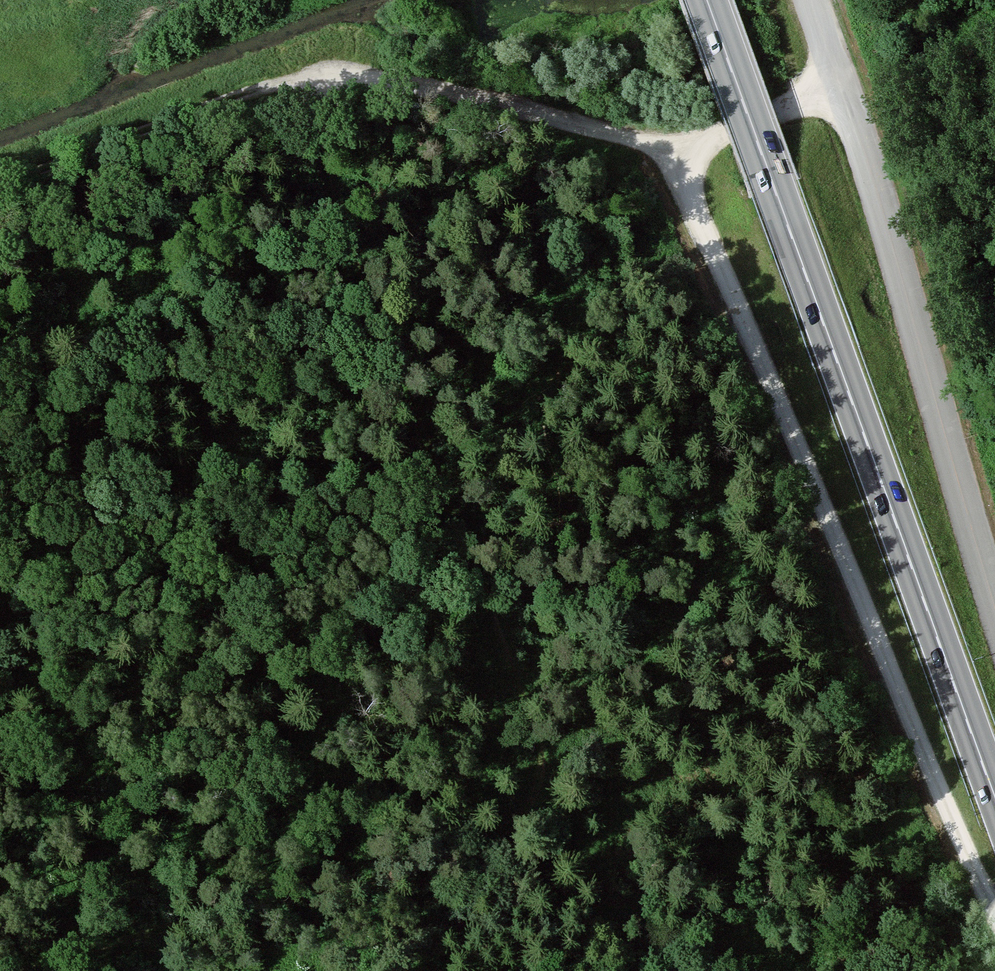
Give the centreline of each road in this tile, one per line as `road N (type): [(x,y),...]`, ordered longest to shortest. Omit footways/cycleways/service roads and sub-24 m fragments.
road 1 (track): [(0,970),(438,863),(501,831),(531,794),(537,772),(531,725),(354,259),(324,172),(306,78)]
road 2 (primary): [(994,797),(707,0)]
road 3 (track): [(994,915),(670,155)]
road 4 (track): [(0,187),(271,85),(342,74),(580,124),(670,155)]
road 5 (unclassified): [(812,0),(994,575)]
road 6 (track): [(670,155),(844,87)]

